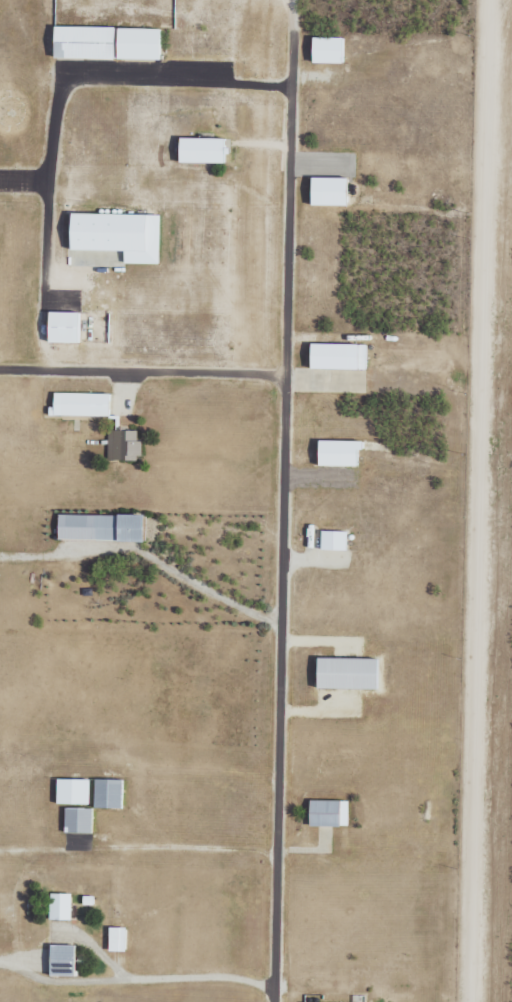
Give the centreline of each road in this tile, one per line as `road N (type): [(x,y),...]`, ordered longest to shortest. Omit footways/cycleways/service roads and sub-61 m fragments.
road 1 (residential): [(272,1001),(290,0)]
road 2 (residential): [(279,737),(0,739)]
road 3 (residential): [(276,847),(447,848)]

